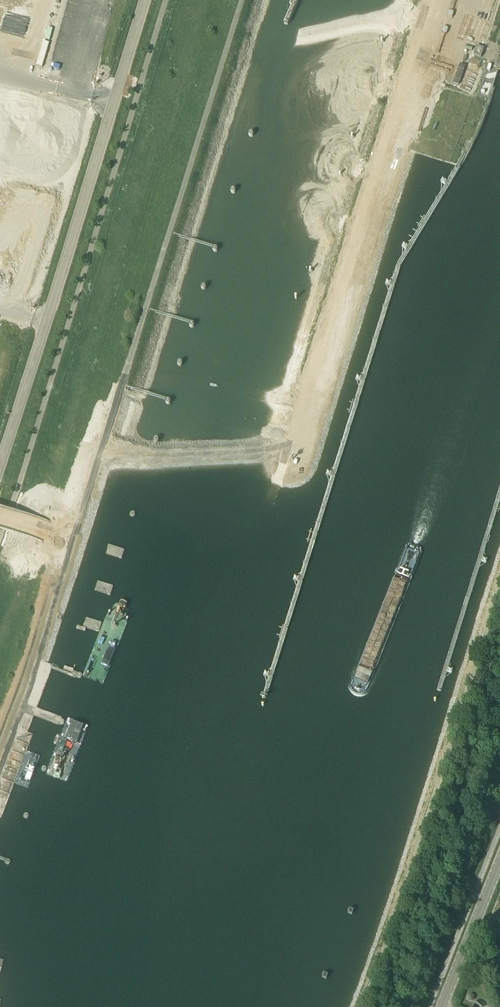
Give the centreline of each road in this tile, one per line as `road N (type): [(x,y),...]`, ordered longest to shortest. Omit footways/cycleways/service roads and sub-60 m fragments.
road 1 (track): [(427,0),(286,448),(304,454),(318,410)]
road 2 (tertiary): [(0,464),(145,0)]
road 3 (tertiary): [(441,1006),(499,860)]

